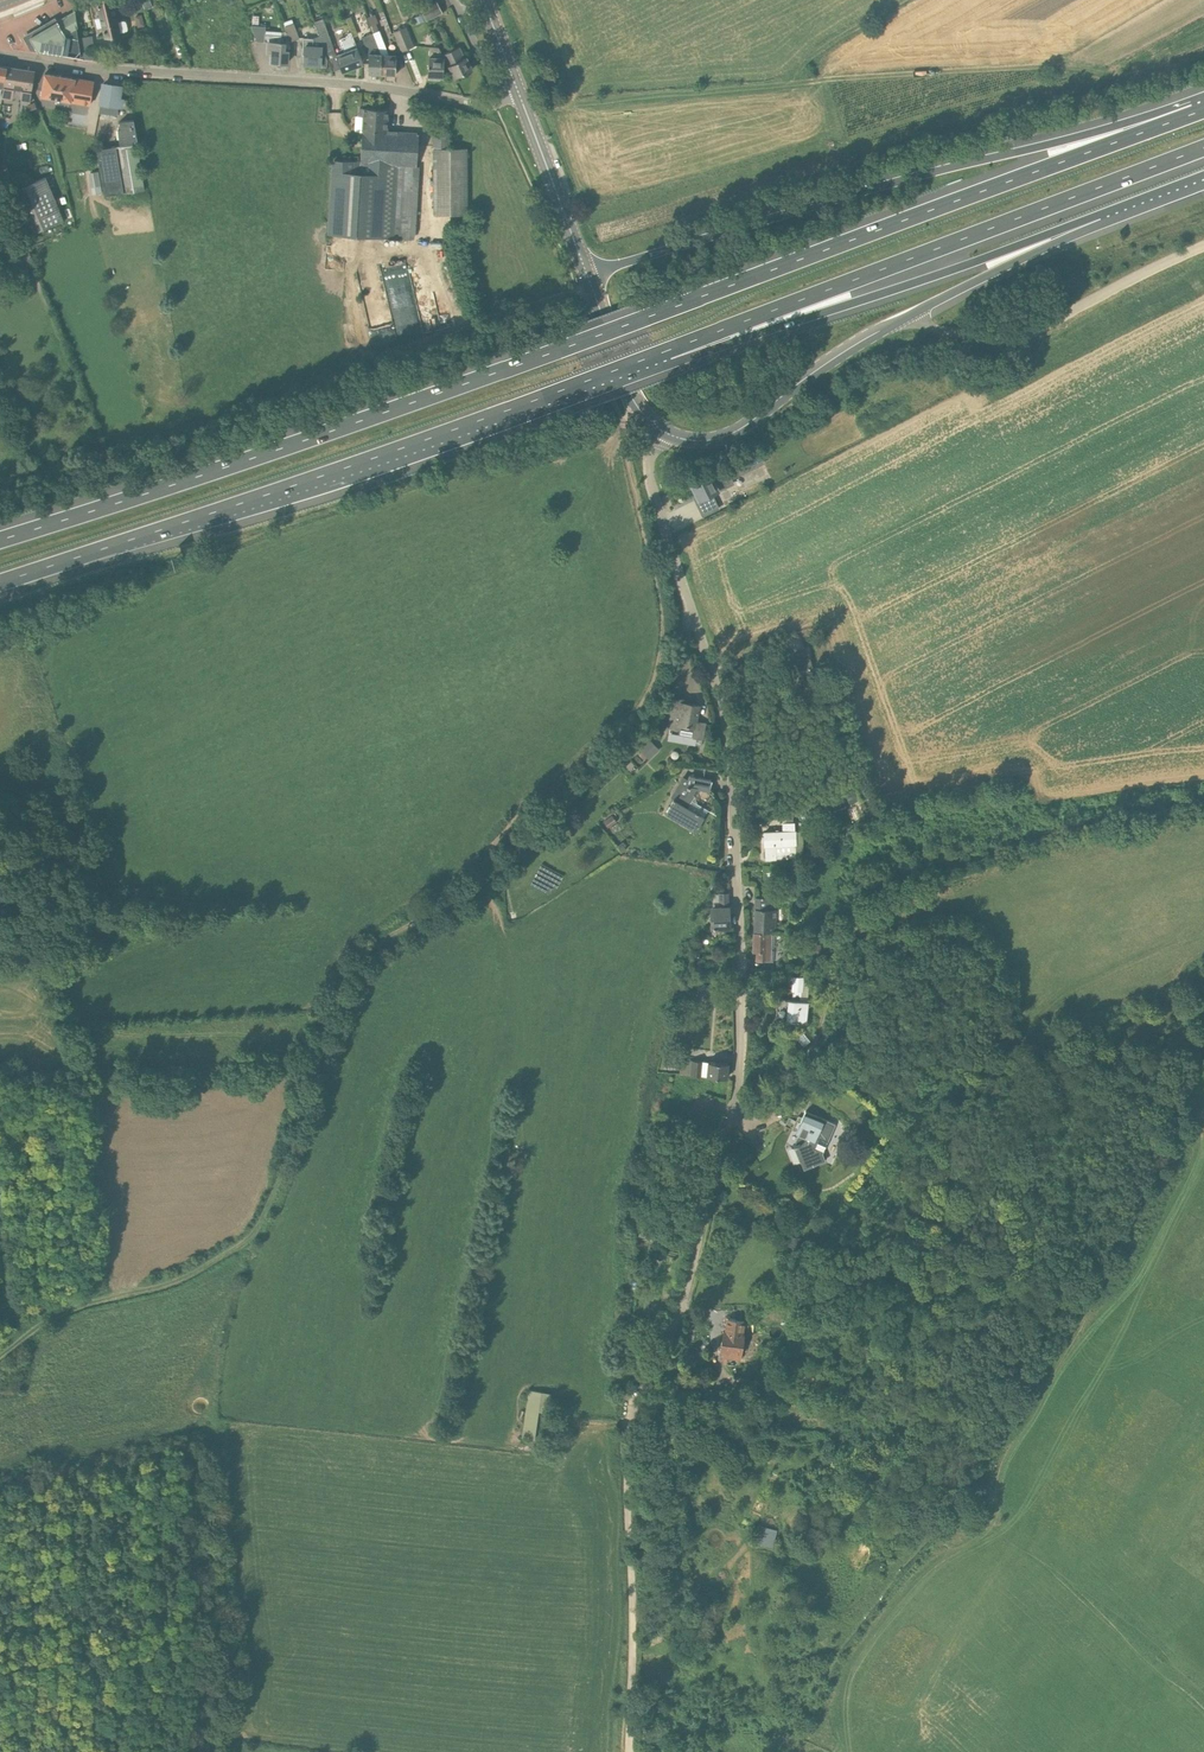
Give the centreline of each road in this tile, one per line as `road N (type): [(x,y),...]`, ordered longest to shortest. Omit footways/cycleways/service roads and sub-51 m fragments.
road 1 (motorway): [(1162,126),(381,414),(0,537)]
road 2 (track): [(688,597),(665,697),(637,740),(490,878),(376,946),(344,976),(293,1136),(250,1237),(178,1280),(67,1310),(0,1356)]
road 3 (track): [(990,1525),(1002,1457),(1087,1318),(1101,1267),(1173,1143),(1178,1113),(1146,1088),(1031,1052),(981,953),(948,929),(904,932),(846,964),(811,1052)]
road 4 (motorway): [(0,586),(661,355)]
road 5 (unclassified): [(630,1751),(629,1453),(683,1299),(733,1106)]
road 6 (motorway): [(1162,126),(914,176),(587,275)]
road 7 (motorway): [(661,355),(1203,149)]
road 8 (track): [(524,109),(1066,65)]
road 9 (track): [(481,884),(479,859),(488,848),(621,725),(655,677),(663,605),(627,467),(625,425)]
road 10 (residential): [(733,1106),(742,1006),(732,755),(688,597)]
road 11 (residential): [(496,101),(470,105),(344,84),(0,55)]
road 12 (motorway): [(661,355),(853,303),(1098,217)]
road 13 (track): [(847,1751),(842,1695),(855,1660),(912,1586),(990,1525)]
road 14 (secondary): [(661,432),(706,442),(737,433),(828,363),(903,319)]
road 15 (track): [(1203,246),(1020,338),(949,331)]
road 16 (motorway): [(903,319),(1098,217)]
road 17 (track): [(392,350),(590,287)]
road 18 (track): [(569,294),(625,425),(581,449)]
road 19 (secondary): [(587,275),(633,400),(661,432)]
road 20 (unclassified): [(688,597),(648,468),(661,432)]
road 21 (secondary): [(569,228),(518,94)]

